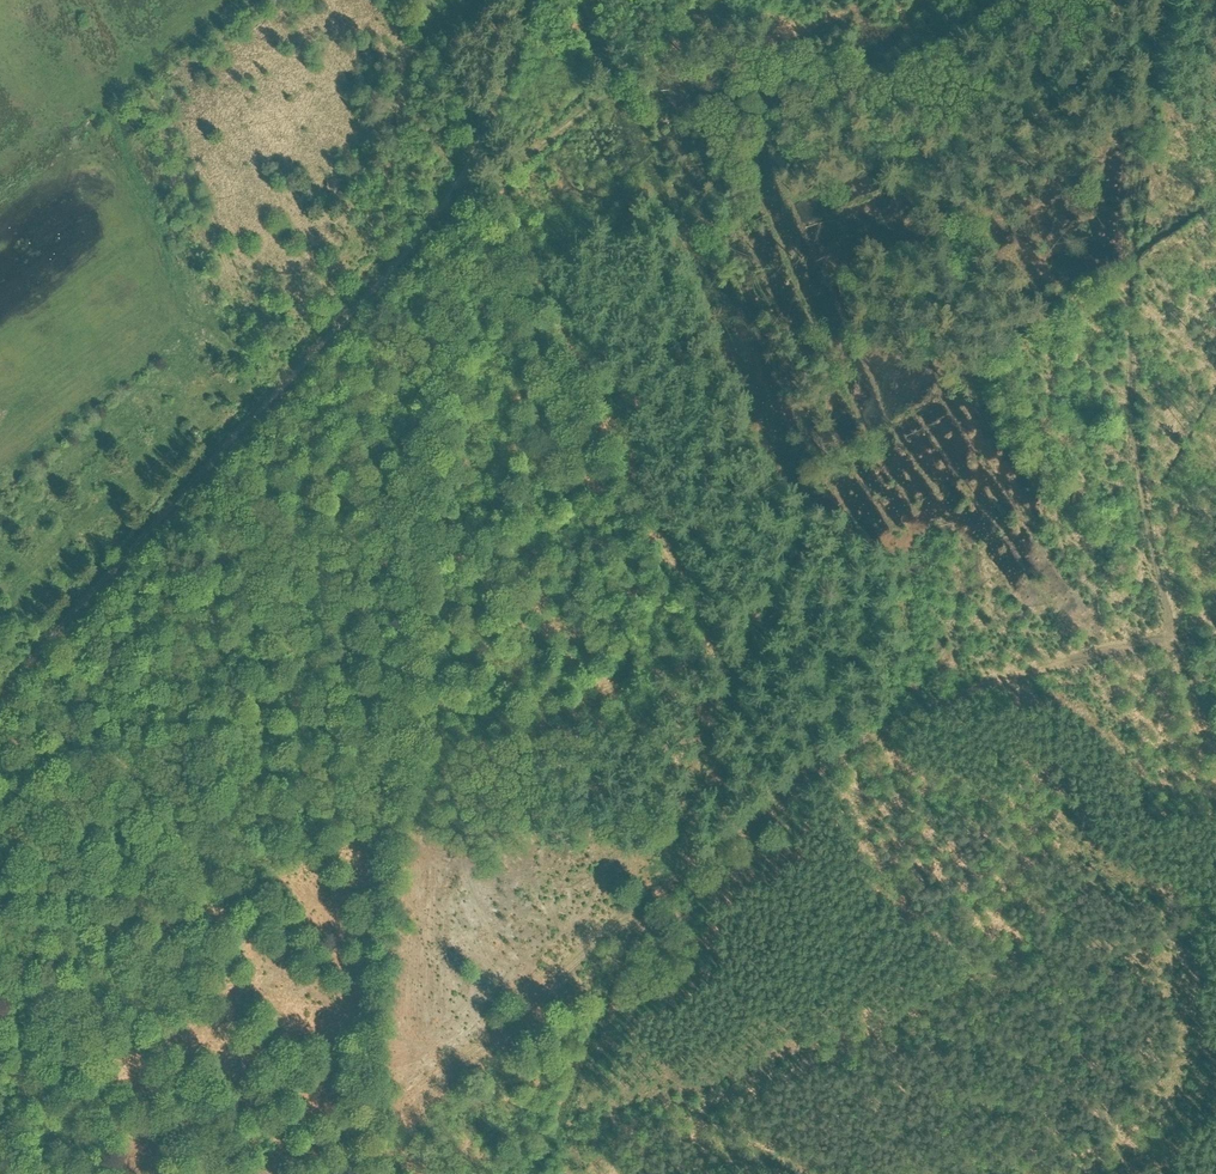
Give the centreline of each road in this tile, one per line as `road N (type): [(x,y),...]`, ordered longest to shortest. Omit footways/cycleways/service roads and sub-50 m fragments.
road 1 (track): [(364,1119),(516,1017),(603,936),(887,731),(1005,681),(1173,641),(1137,487),(1131,265),(1133,253),(1215,196)]
road 2 (track): [(453,207),(364,1119)]
road 3 (track): [(0,697),(453,207)]
road 4 (track): [(453,207),(536,0)]
road 5 (track): [(1215,764),(1173,641),(1215,637)]

